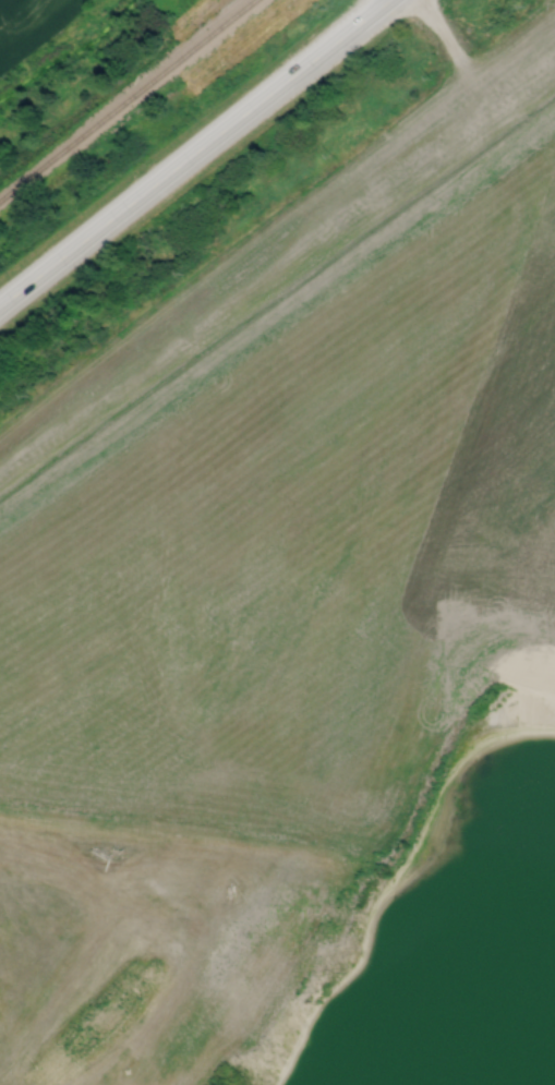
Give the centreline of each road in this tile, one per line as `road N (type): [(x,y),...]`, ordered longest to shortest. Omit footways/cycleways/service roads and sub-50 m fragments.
road 1 (primary): [(0,304),(388,0)]

